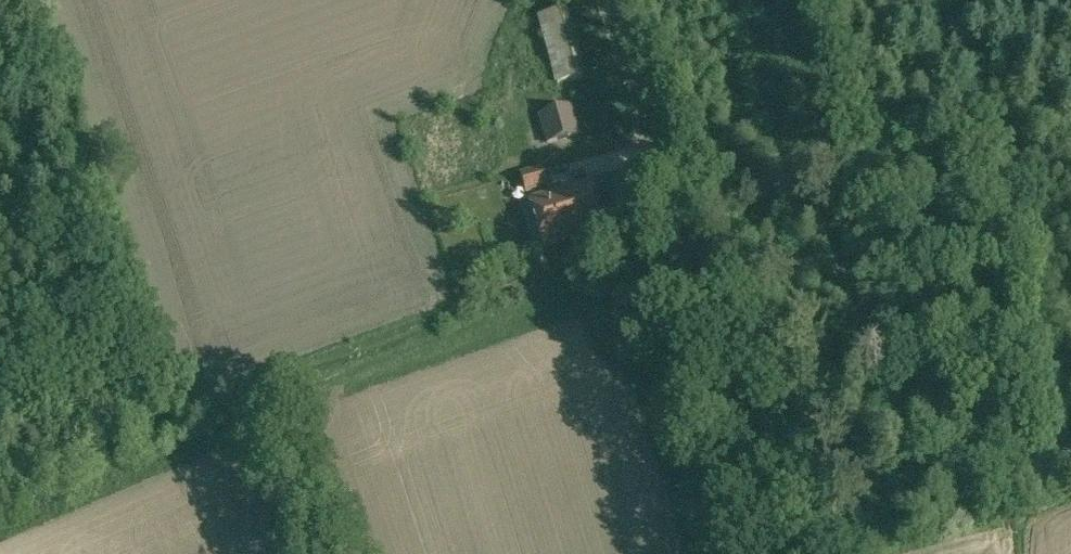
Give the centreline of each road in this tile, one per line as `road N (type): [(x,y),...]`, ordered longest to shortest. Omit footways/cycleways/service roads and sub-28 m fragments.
road 1 (track): [(672,225),(409,333),(288,373),(0,495)]
road 2 (unclassified): [(774,553),(600,0)]
road 3 (track): [(258,388),(319,553)]

